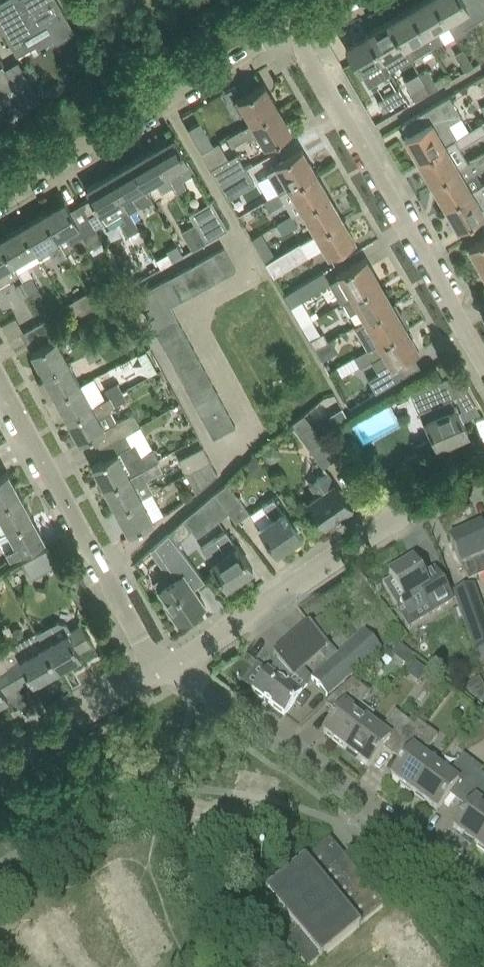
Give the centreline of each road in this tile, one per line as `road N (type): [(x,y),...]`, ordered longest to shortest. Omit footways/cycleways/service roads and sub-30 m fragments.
road 1 (residential): [(287,23),(483,383)]
road 2 (residential): [(161,668),(483,898)]
road 3 (residential): [(161,668),(430,498),(483,474)]
road 4 (residential): [(287,23),(0,198)]
road 5 (residential): [(0,388),(161,668)]
road 6 (residential): [(0,760),(161,668)]

